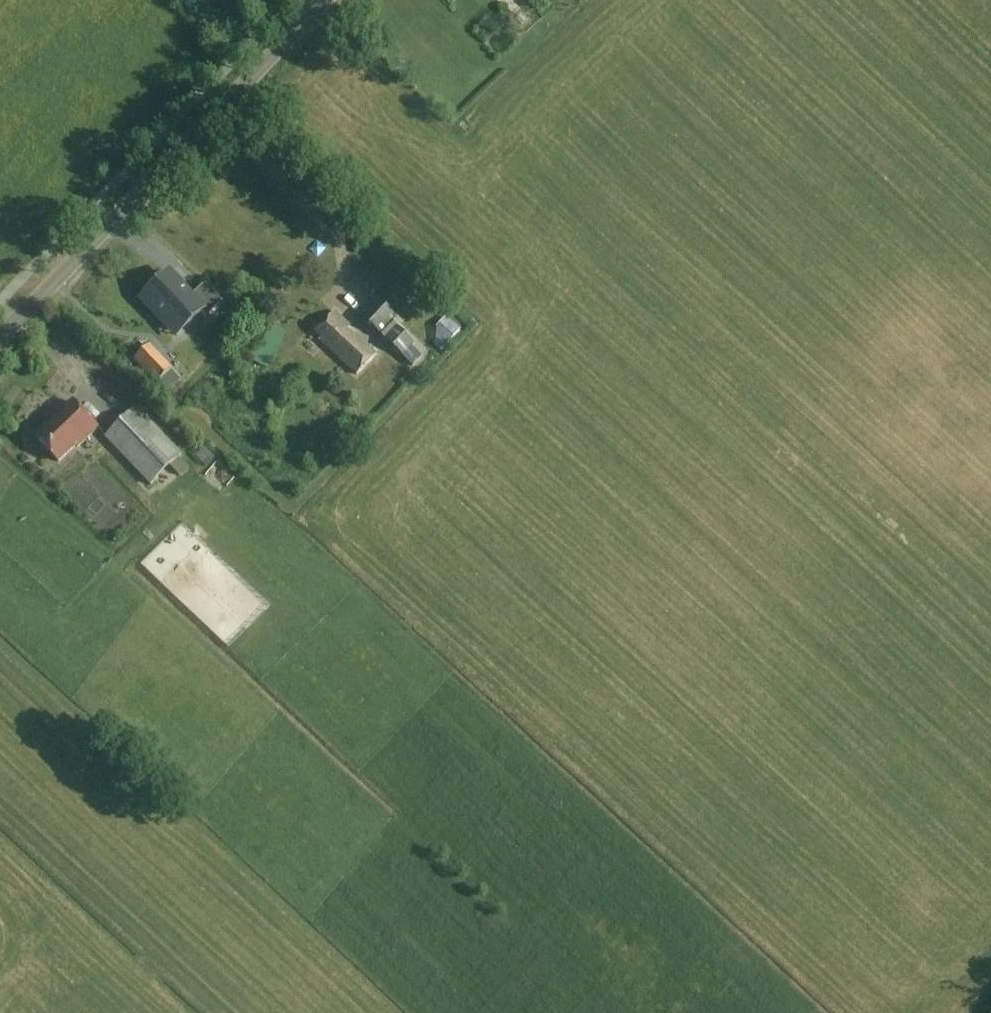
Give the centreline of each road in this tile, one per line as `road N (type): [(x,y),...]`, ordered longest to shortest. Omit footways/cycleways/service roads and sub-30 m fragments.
road 1 (unclassified): [(0,337),(325,0)]

